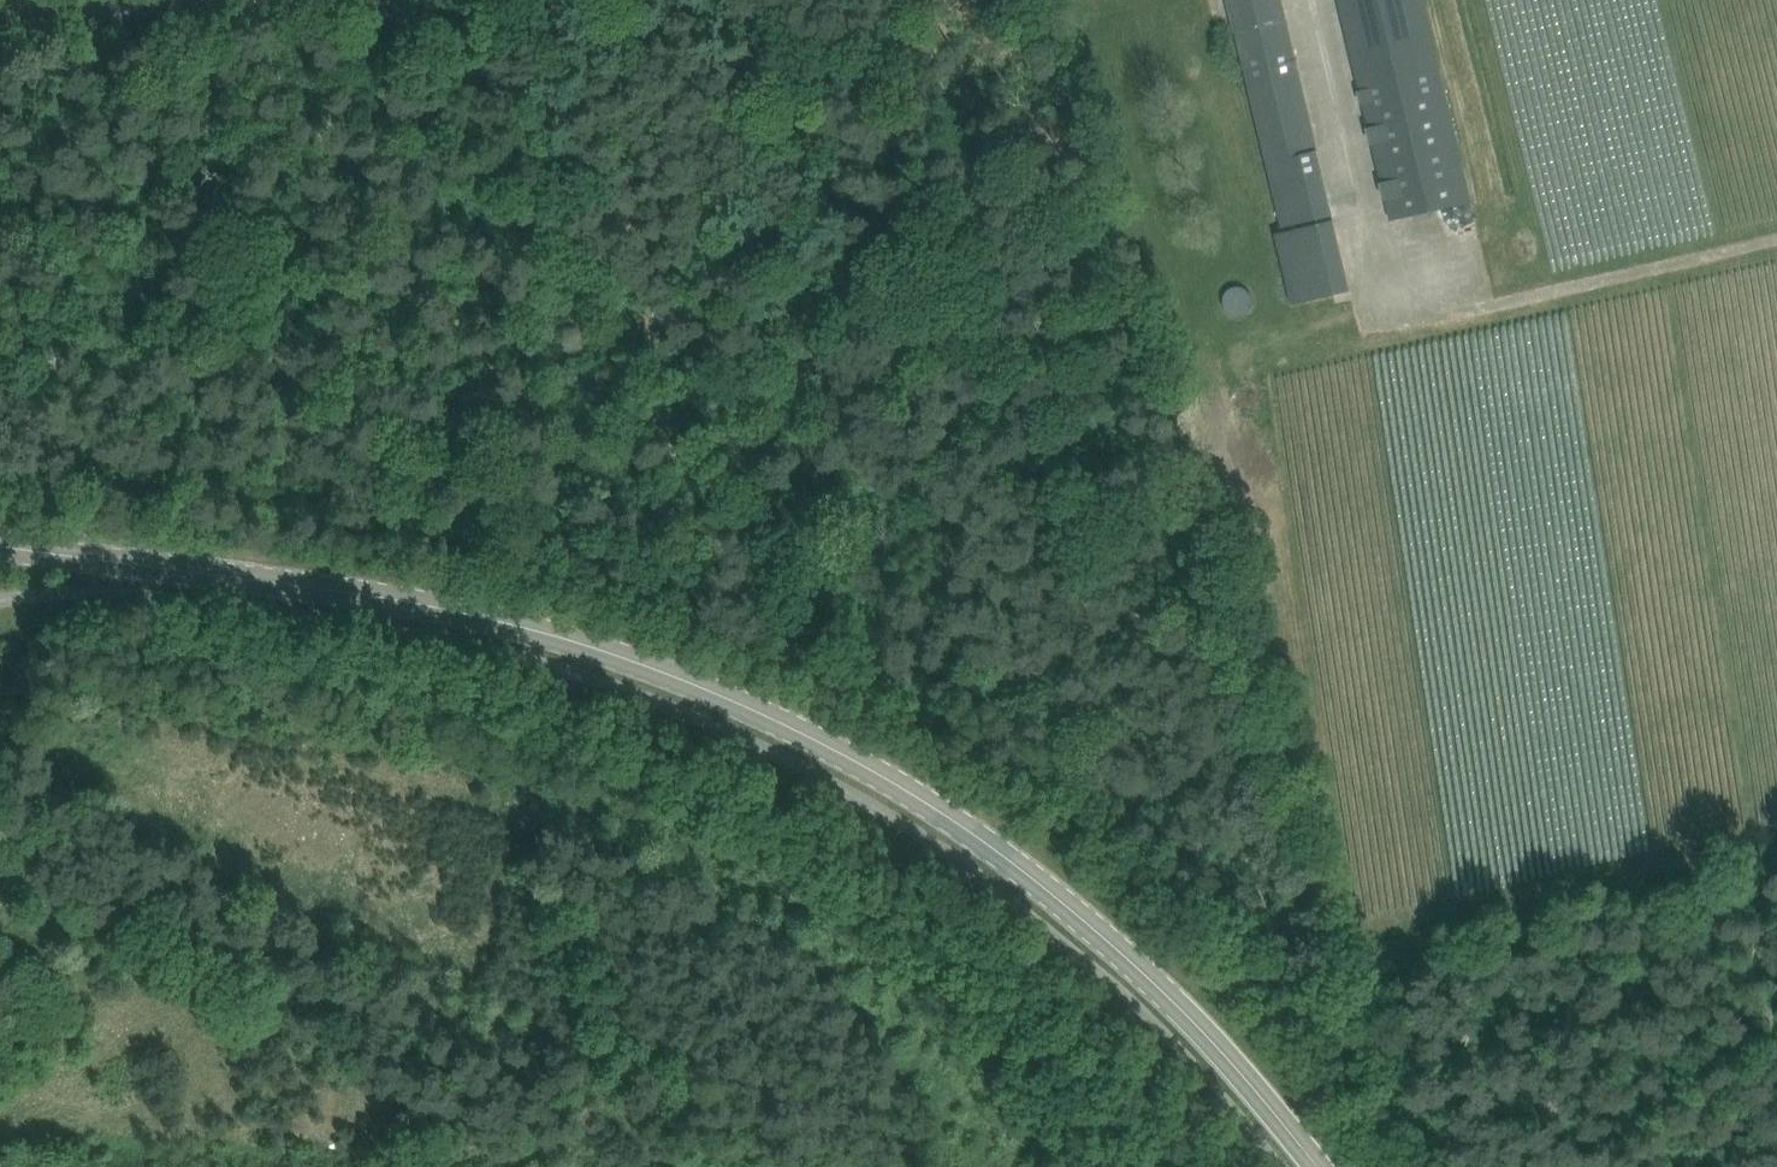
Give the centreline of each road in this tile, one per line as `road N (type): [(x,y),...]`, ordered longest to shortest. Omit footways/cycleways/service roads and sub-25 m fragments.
road 1 (tertiary): [(1316,1166),(1225,1053),(1155,984),(1009,858),(837,750),(642,666),(506,625),(0,544)]
road 2 (unclassified): [(0,16),(149,0)]

